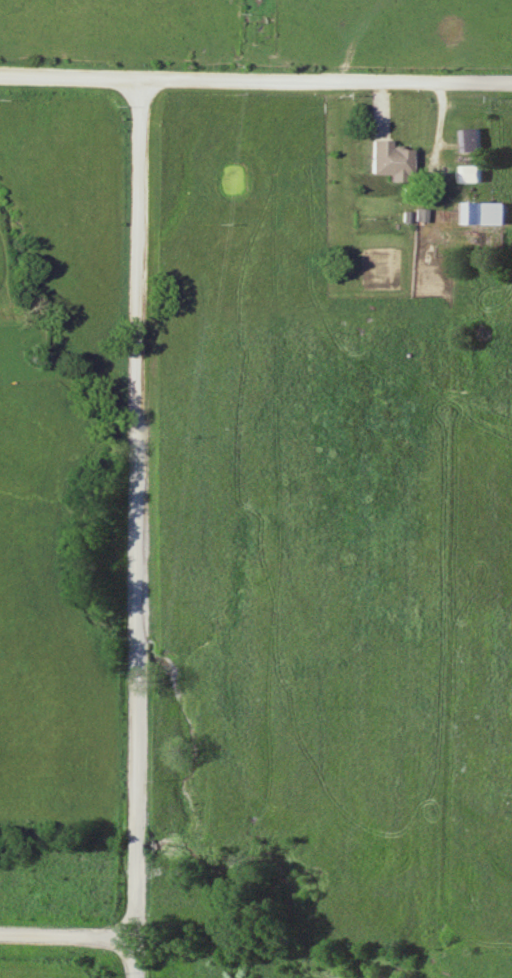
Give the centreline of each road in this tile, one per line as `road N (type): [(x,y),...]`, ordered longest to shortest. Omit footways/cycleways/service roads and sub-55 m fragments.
road 1 (residential): [(137,977),(138,80)]
road 2 (residential): [(511,86),(0,75)]
road 3 (residential): [(138,942),(0,939)]

